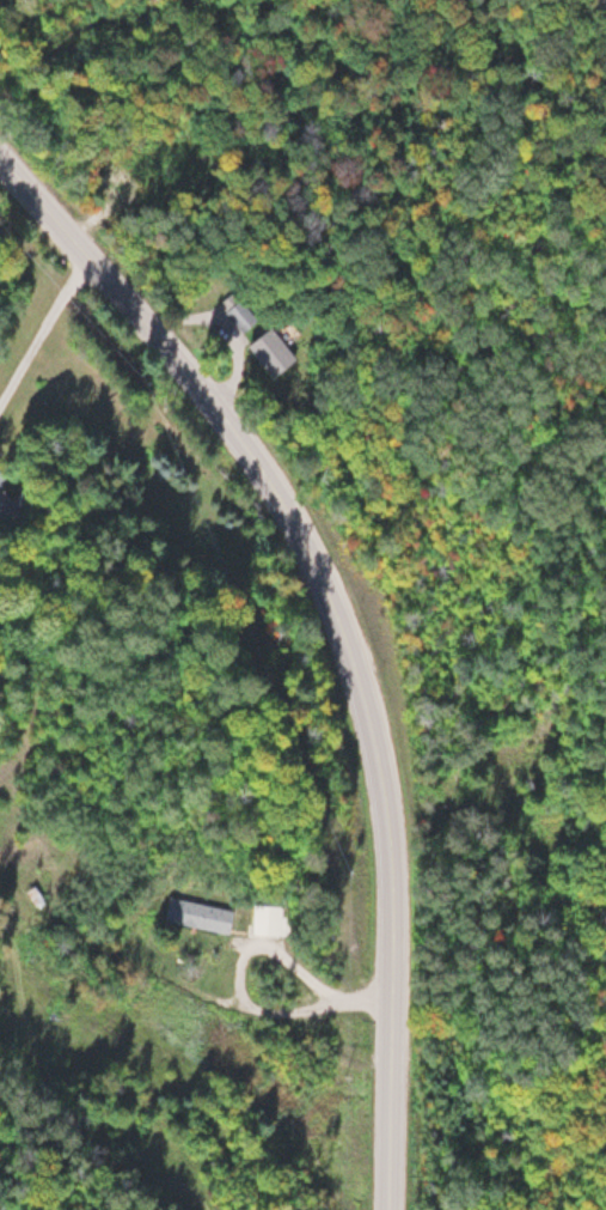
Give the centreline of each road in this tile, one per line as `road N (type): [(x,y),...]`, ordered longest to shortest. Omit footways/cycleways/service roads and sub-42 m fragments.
road 1 (tertiary): [(392,1209),(396,856),(379,729),(357,656),(269,481),(116,279),(0,153)]

